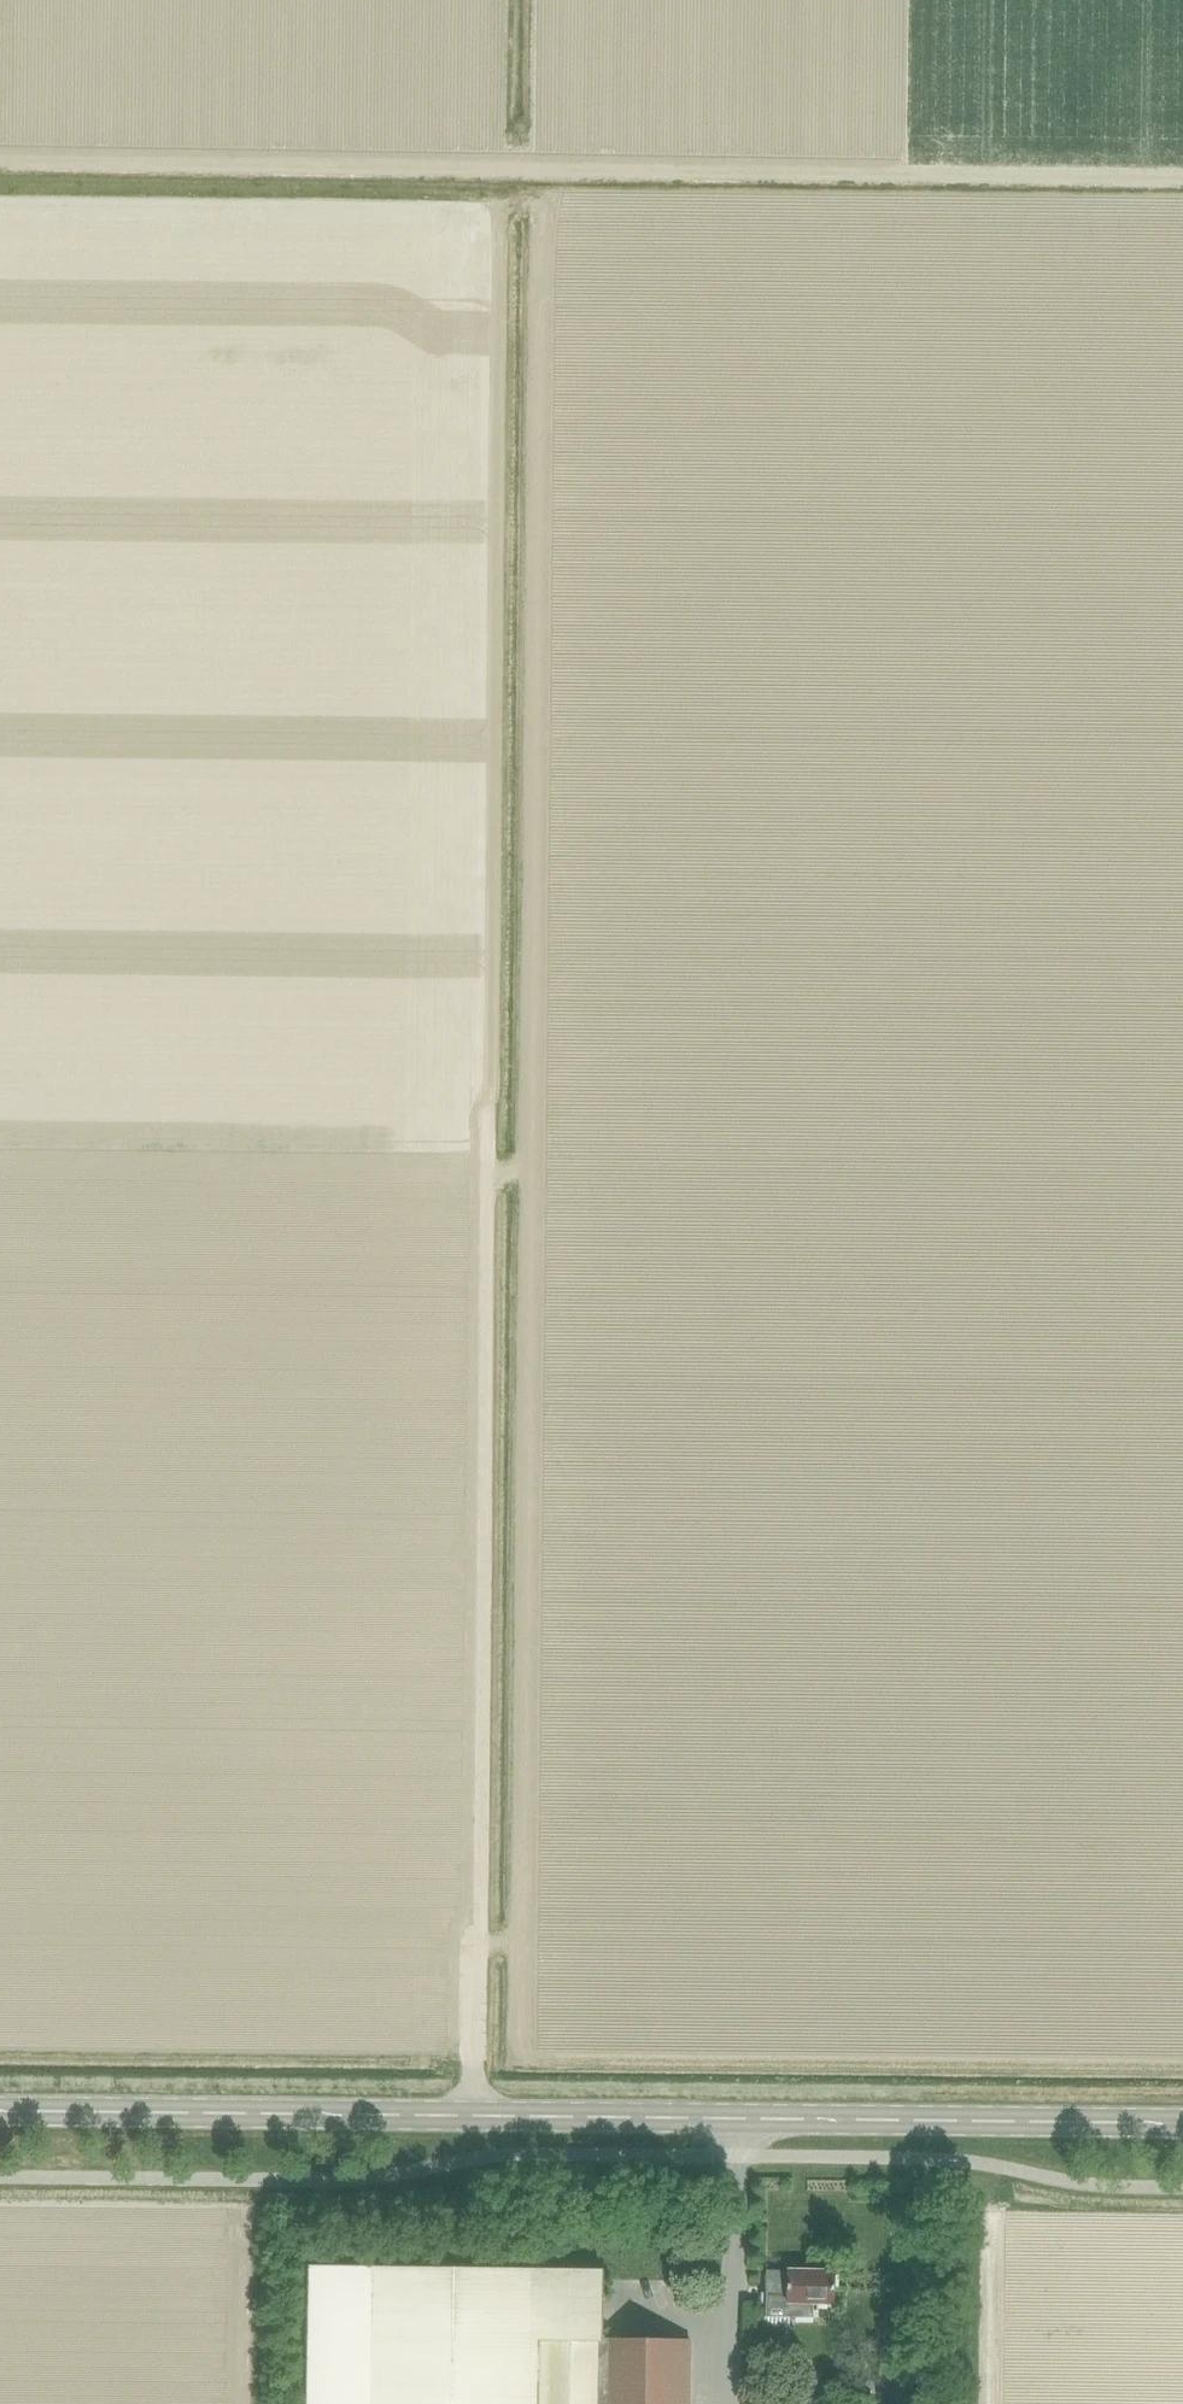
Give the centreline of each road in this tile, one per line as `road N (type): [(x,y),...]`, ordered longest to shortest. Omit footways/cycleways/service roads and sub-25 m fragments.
road 1 (secondary): [(1182,2124),(0,2111)]

